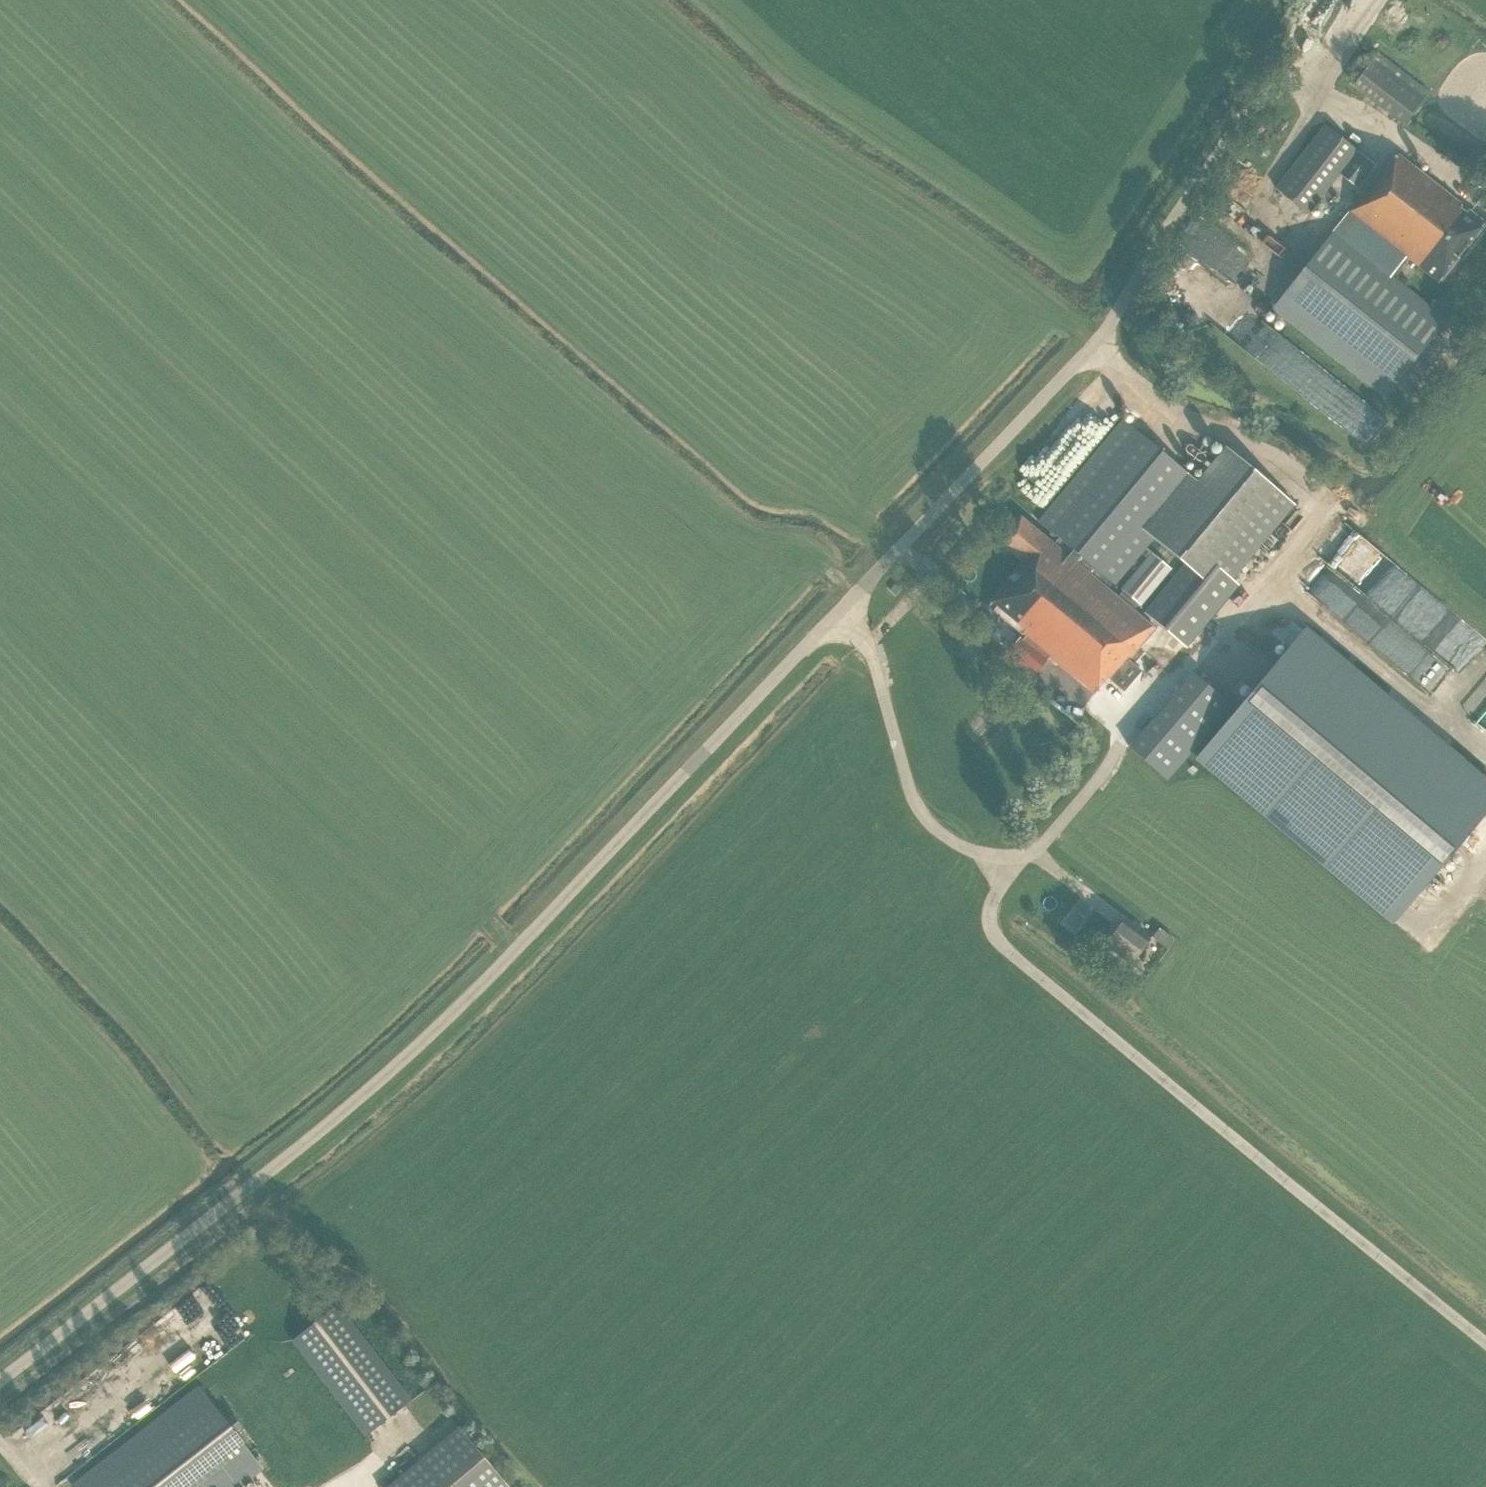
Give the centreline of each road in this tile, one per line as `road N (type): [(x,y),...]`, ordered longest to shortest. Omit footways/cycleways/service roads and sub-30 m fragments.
road 1 (unclassified): [(0,1383),(246,1191),(447,1018),(1111,317)]

